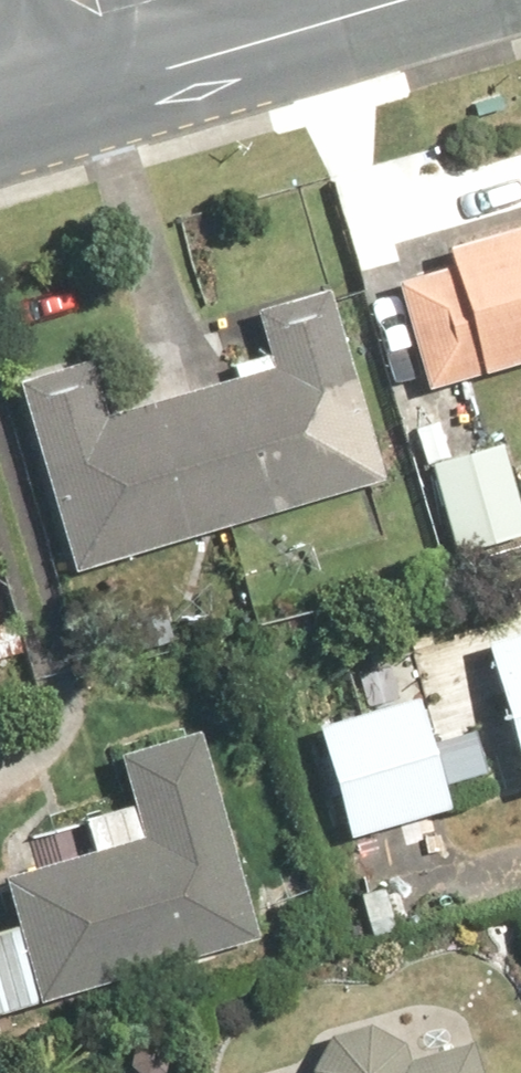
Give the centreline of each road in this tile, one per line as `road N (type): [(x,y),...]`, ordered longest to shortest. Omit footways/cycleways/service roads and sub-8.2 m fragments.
road 1 (tertiary): [(417,0),(107,89)]

